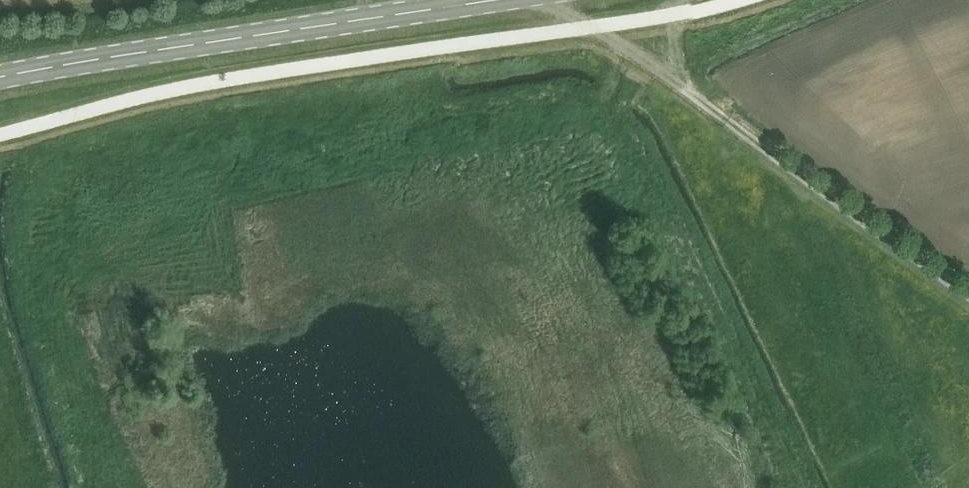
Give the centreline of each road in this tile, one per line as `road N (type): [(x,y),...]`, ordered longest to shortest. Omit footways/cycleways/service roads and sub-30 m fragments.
road 1 (secondary): [(0,75),(482,0)]

